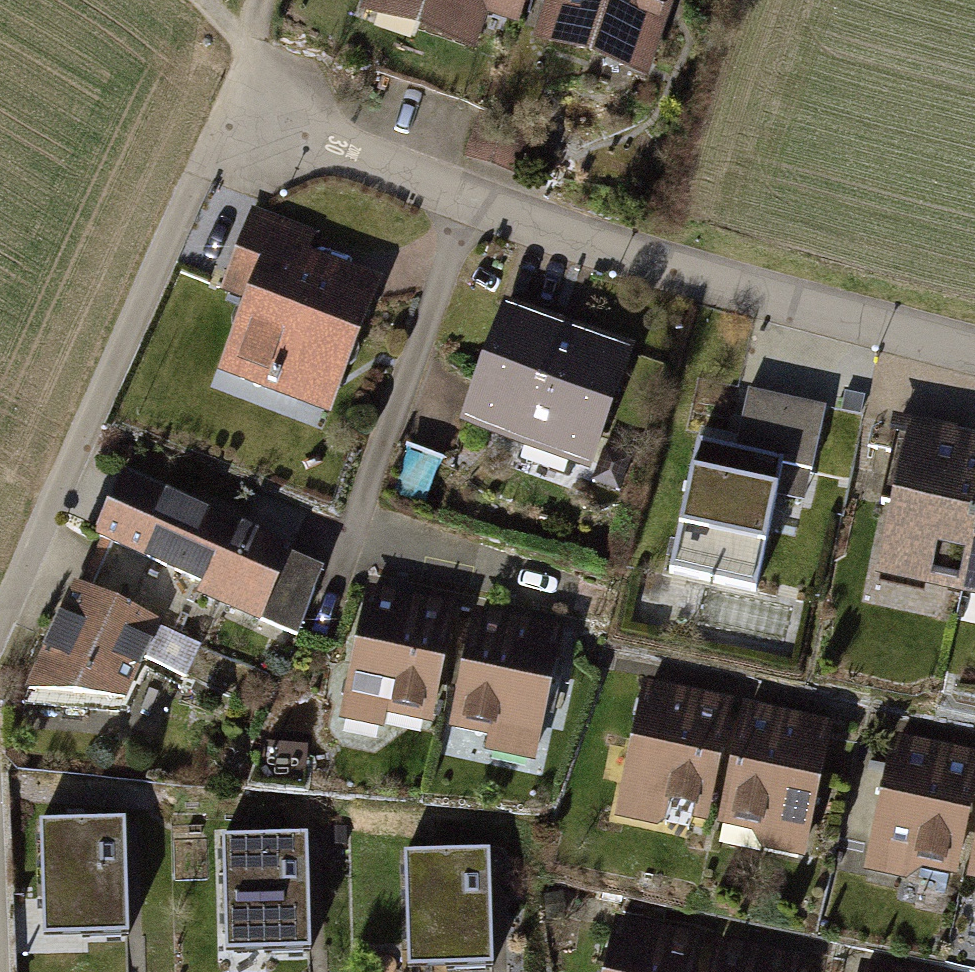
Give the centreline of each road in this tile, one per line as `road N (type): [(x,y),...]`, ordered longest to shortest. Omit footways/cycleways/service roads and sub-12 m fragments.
road 1 (residential): [(243,64),(307,134),(830,311),(974,348)]

